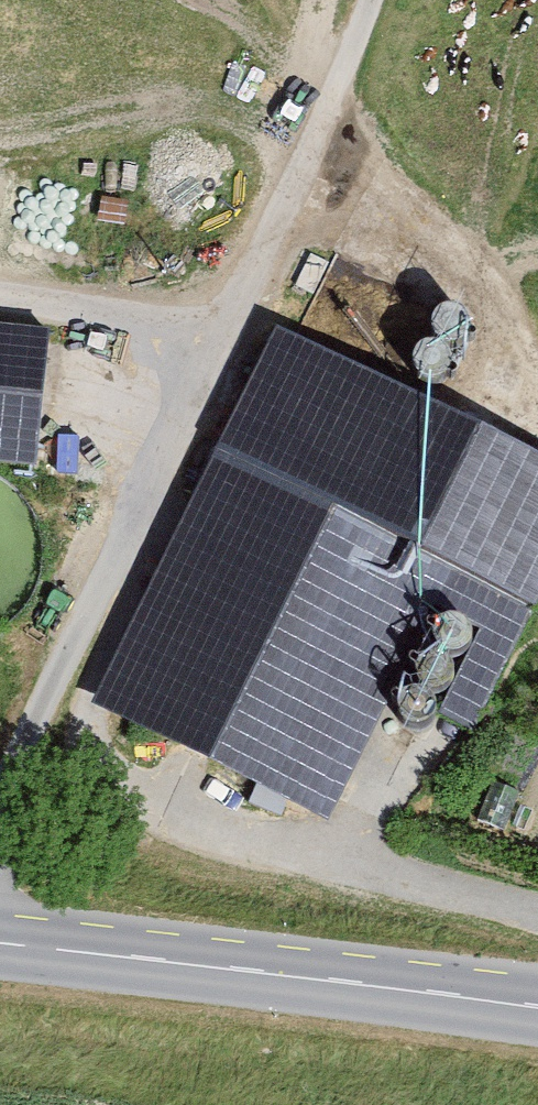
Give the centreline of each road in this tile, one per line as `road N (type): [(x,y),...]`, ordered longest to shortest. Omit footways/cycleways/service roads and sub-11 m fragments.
road 1 (track): [(0,859),(55,724),(251,317)]
road 2 (secondary): [(0,940),(537,1004)]
road 3 (track): [(251,317),(358,0)]
road 4 (track): [(0,291),(251,317)]

